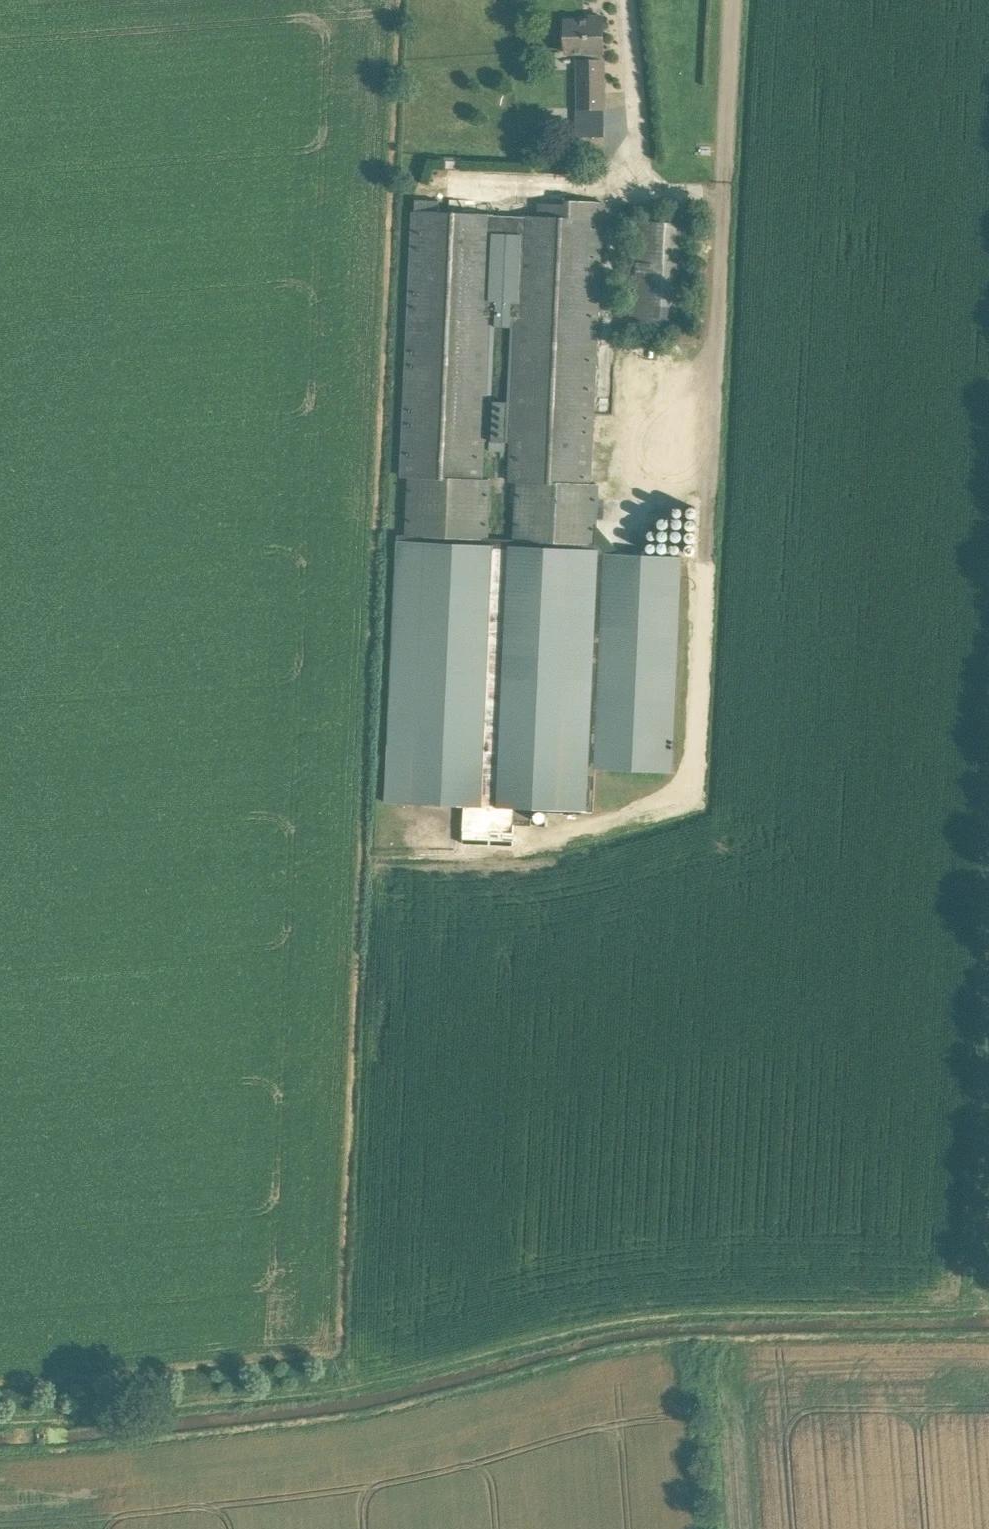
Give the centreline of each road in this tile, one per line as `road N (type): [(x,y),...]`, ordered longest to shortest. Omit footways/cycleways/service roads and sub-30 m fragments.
road 1 (track): [(988,1307),(650,1315),(366,1384),(0,1419)]

